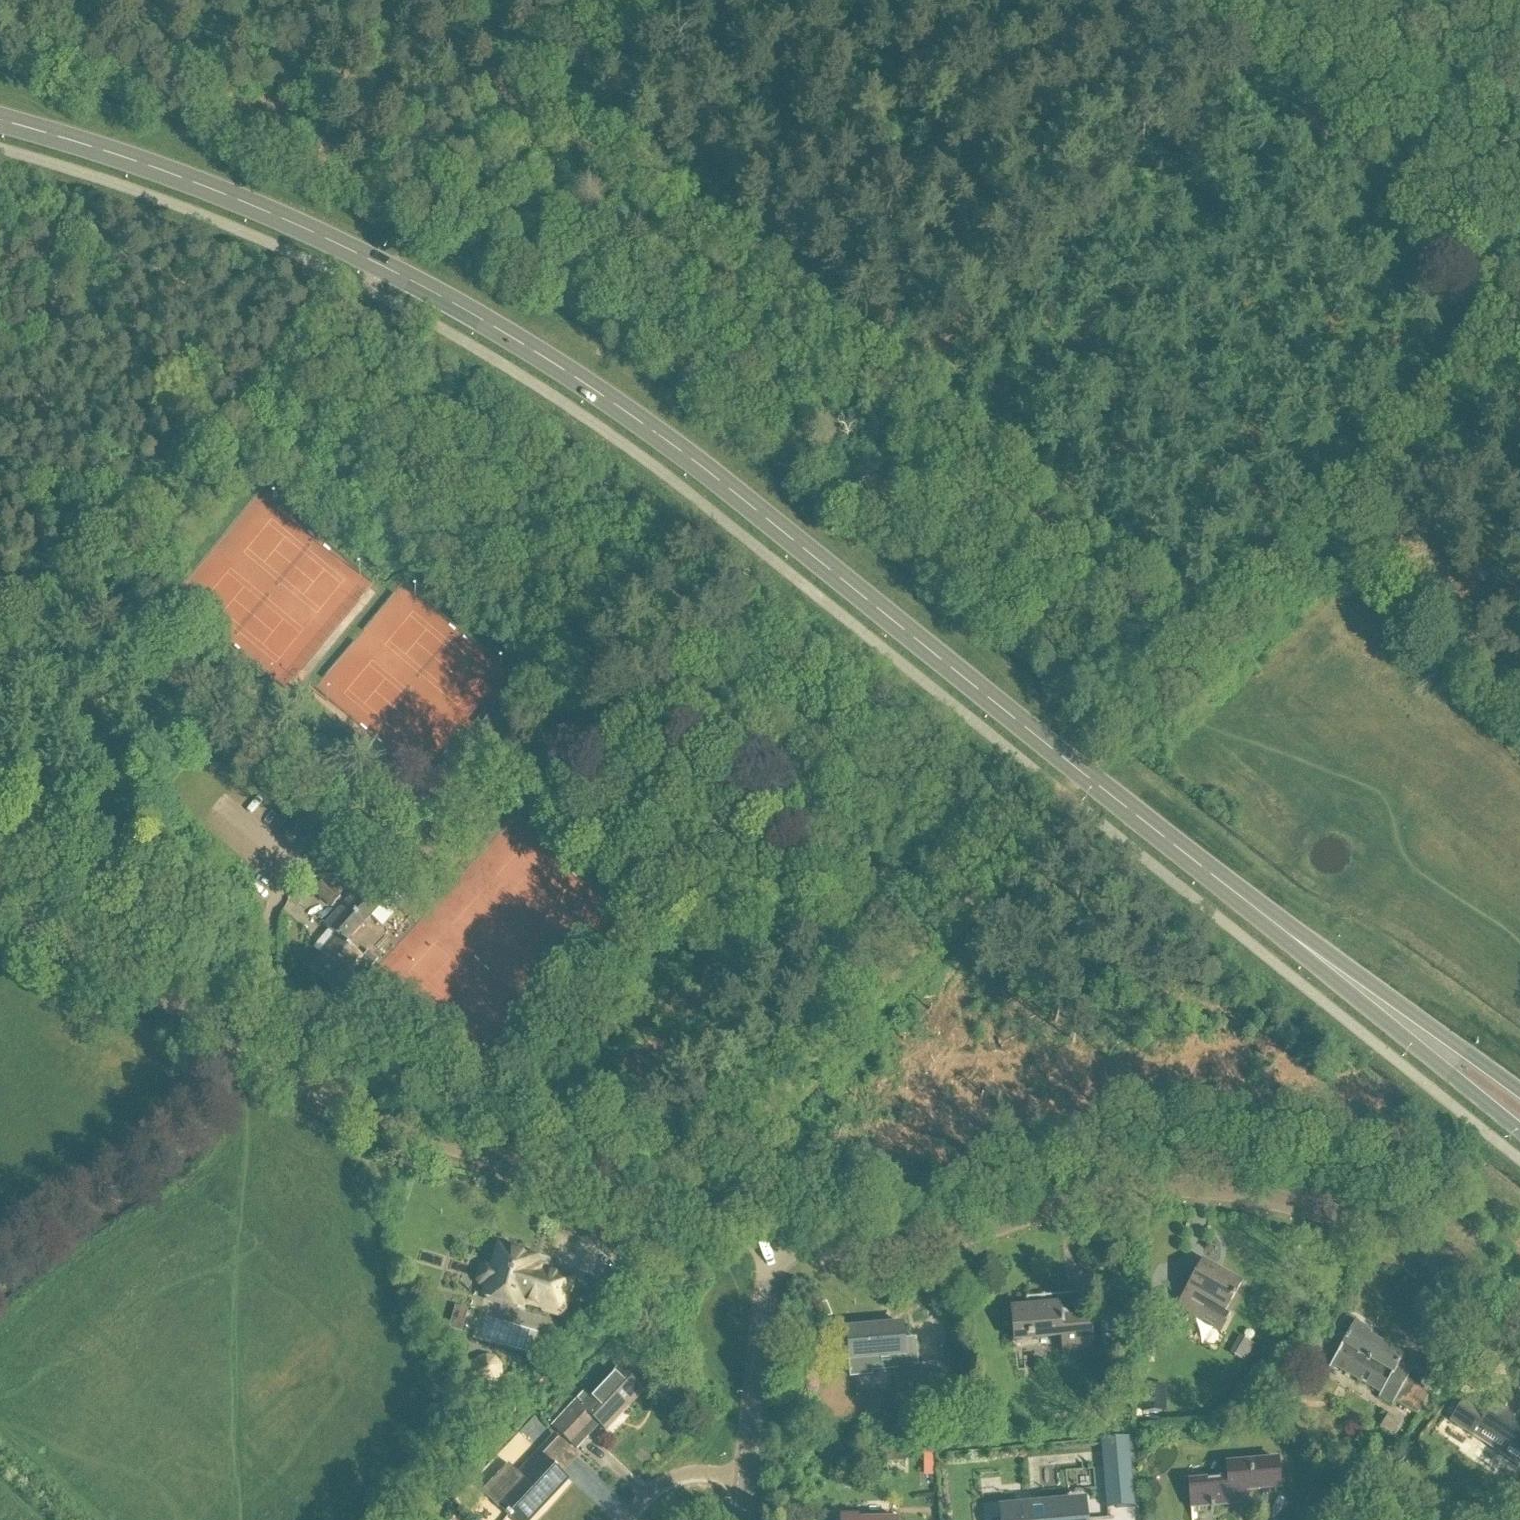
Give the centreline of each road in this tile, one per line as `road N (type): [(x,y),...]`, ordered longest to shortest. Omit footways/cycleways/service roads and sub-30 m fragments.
road 1 (secondary): [(0,121),(195,184),(385,269),(558,368),(727,488),(1384,1007)]
road 2 (unclassified): [(775,1240),(530,1170),(334,1101),(0,908)]
road 3 (unclassified): [(1519,1308),(1448,1260),(1356,1221),(1265,1195),(1183,1187),(1112,1191),(922,1248),(869,1252),(775,1240)]
road 4 (track): [(249,1051),(148,1162),(0,1277)]
road 5 (unclassified): [(775,1240),(742,1519)]
road 6 (secondary): [(1384,1007),(1519,1132)]
road 7 (secondary): [(1519,1093),(1384,1007)]

